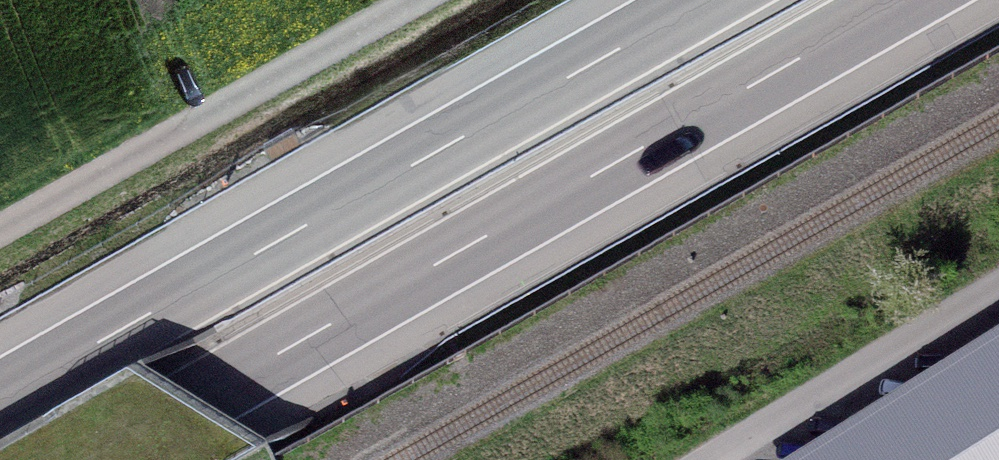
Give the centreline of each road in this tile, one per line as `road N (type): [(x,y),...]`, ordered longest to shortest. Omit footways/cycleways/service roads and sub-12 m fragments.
road 1 (motorway): [(94,459),(902,0)]
road 2 (motorway): [(702,0),(0,396)]
road 3 (unclassified): [(0,233),(425,0)]
road 4 (unclassified): [(704,459),(998,278)]

